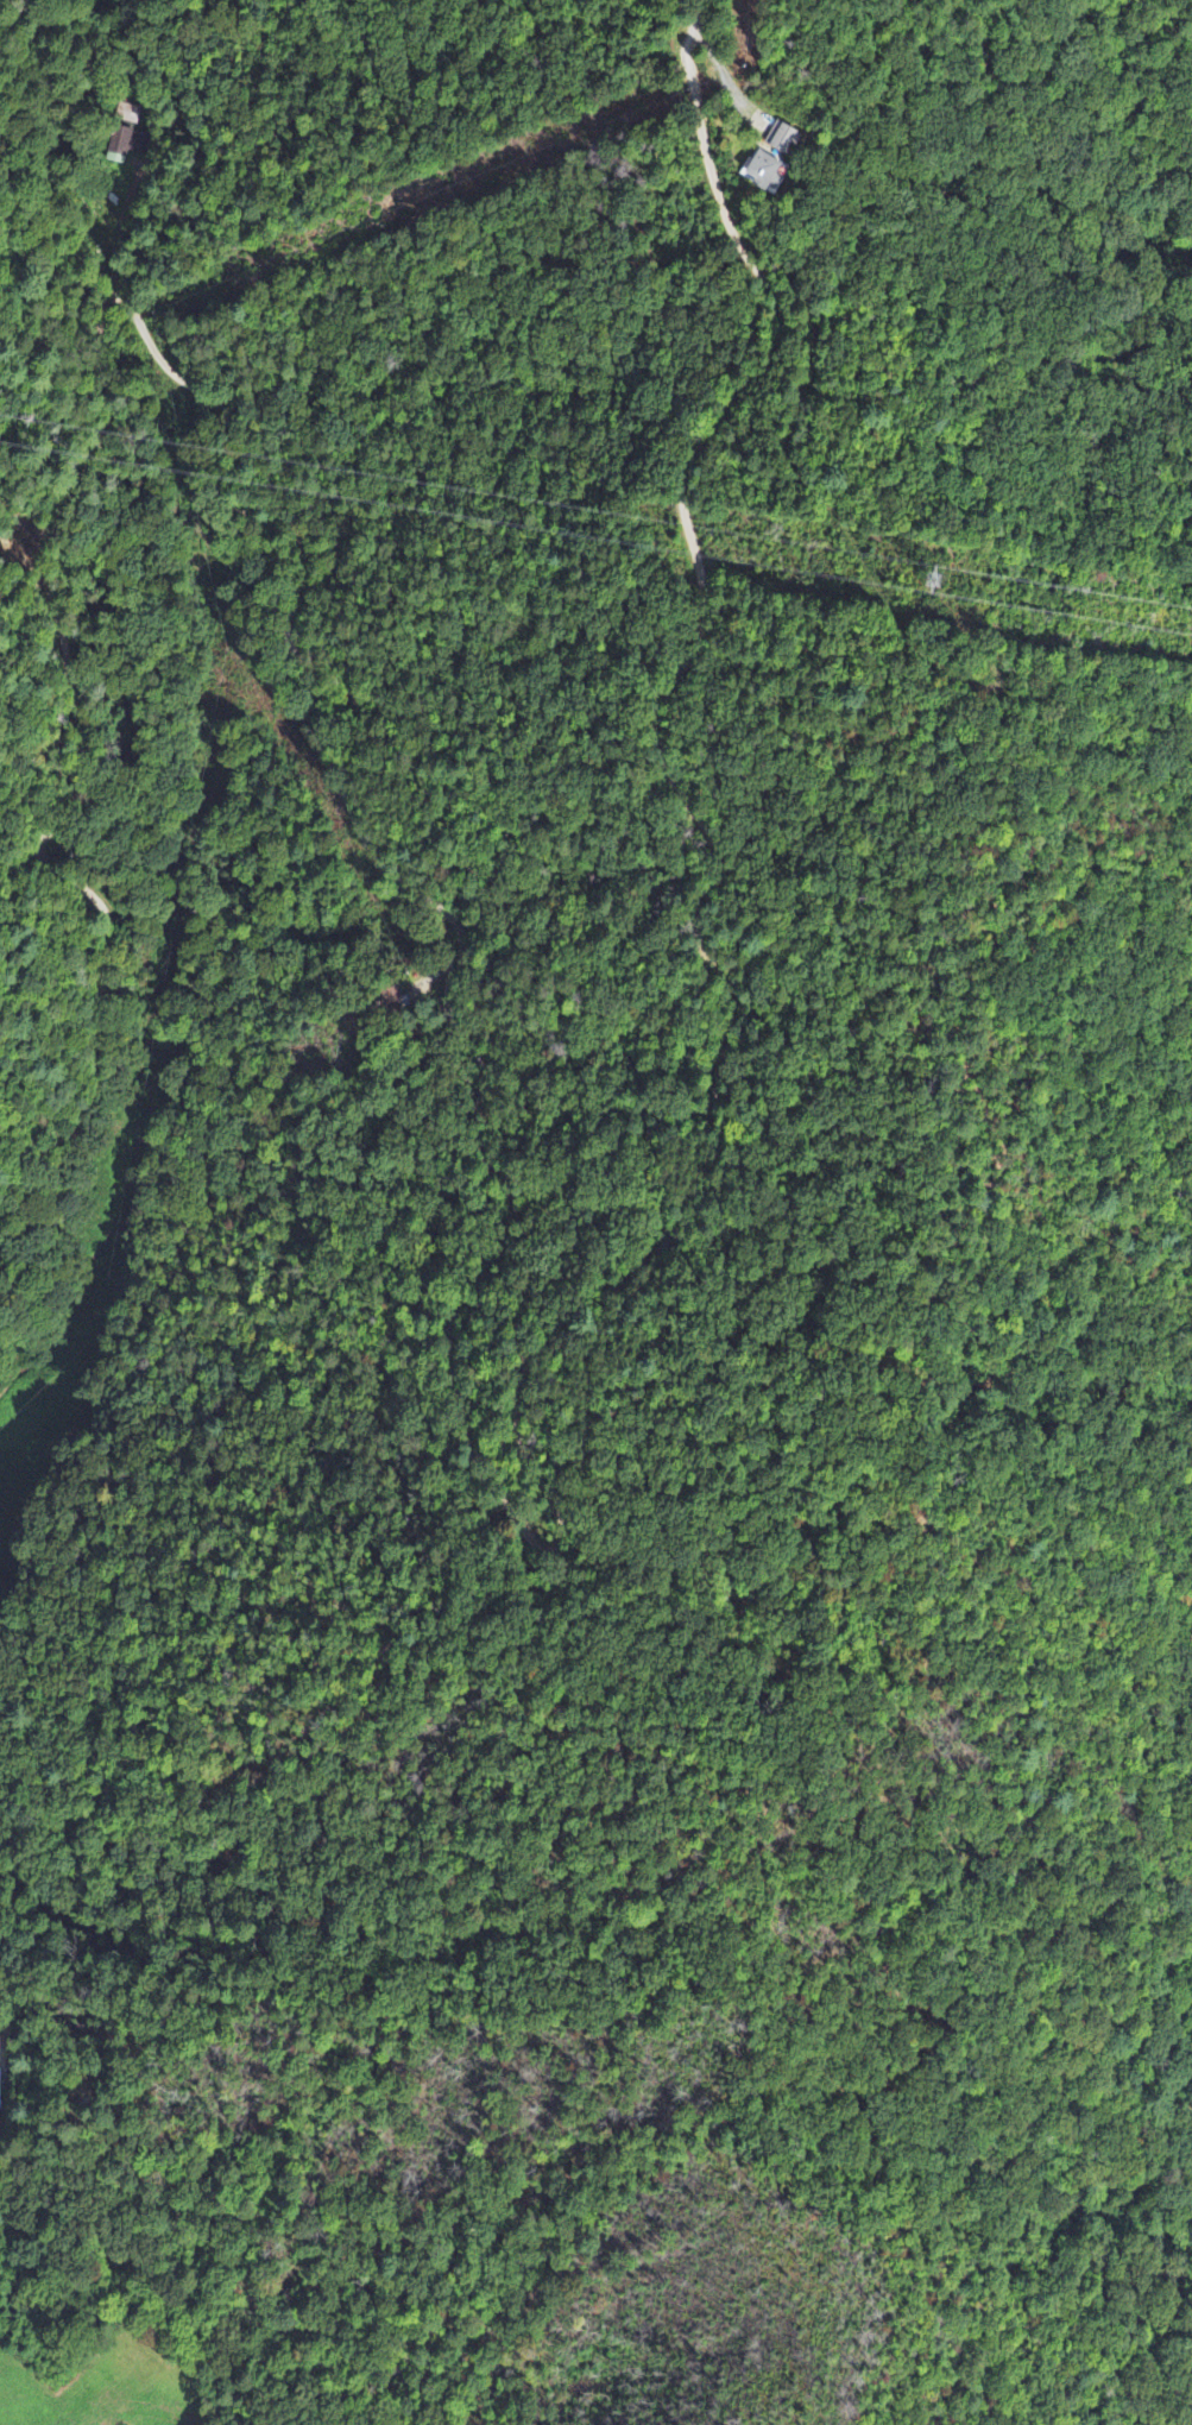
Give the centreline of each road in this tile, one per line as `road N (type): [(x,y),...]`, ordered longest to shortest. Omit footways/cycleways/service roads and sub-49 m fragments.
road 1 (residential): [(0,1234),(81,1129),(108,947),(96,899),(43,862),(40,851),(76,786),(80,748),(63,636),(39,552),(106,422),(99,333),(115,270),(160,359),(223,415),(214,465),(223,496),(305,549),(308,577),(290,642),(304,663),(346,685),(359,704),(343,781),(361,837),(460,927),(448,995),(483,1065),(477,1139),(509,1190),(513,1218),(450,1314),(450,1363),(483,1473),(535,1544),(551,1548),(562,1539),(560,1516),(519,1438),(519,1381),(548,1340),(666,1236),(645,1152),(667,1126),(714,1095),(738,1006),(698,924),(721,870),(720,848),(680,792),(661,751),(656,716),(694,647),(705,601),(685,512),(686,473),(774,355),(782,313),(724,207),(700,124),(693,30)]

